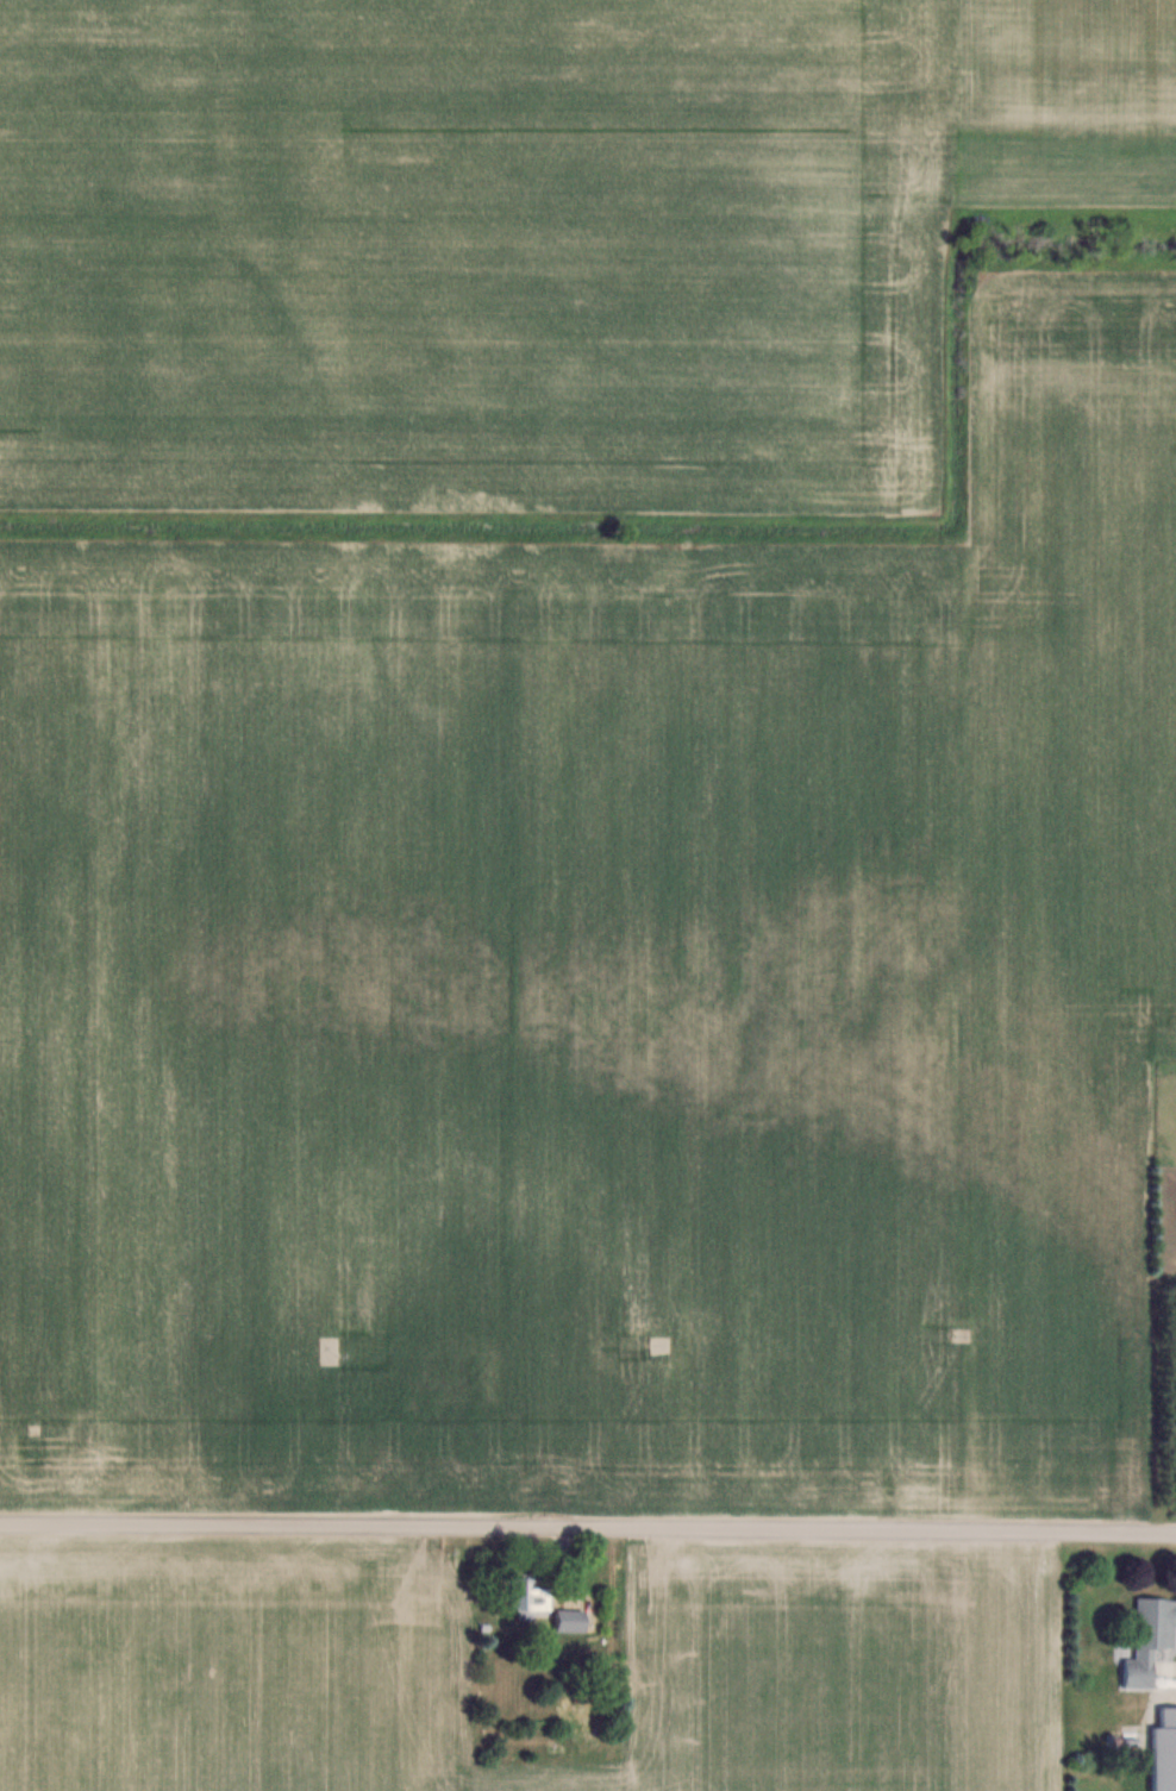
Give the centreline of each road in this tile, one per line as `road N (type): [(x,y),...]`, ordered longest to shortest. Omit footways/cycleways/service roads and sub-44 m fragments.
road 1 (residential): [(0,1530),(1175,1537)]

